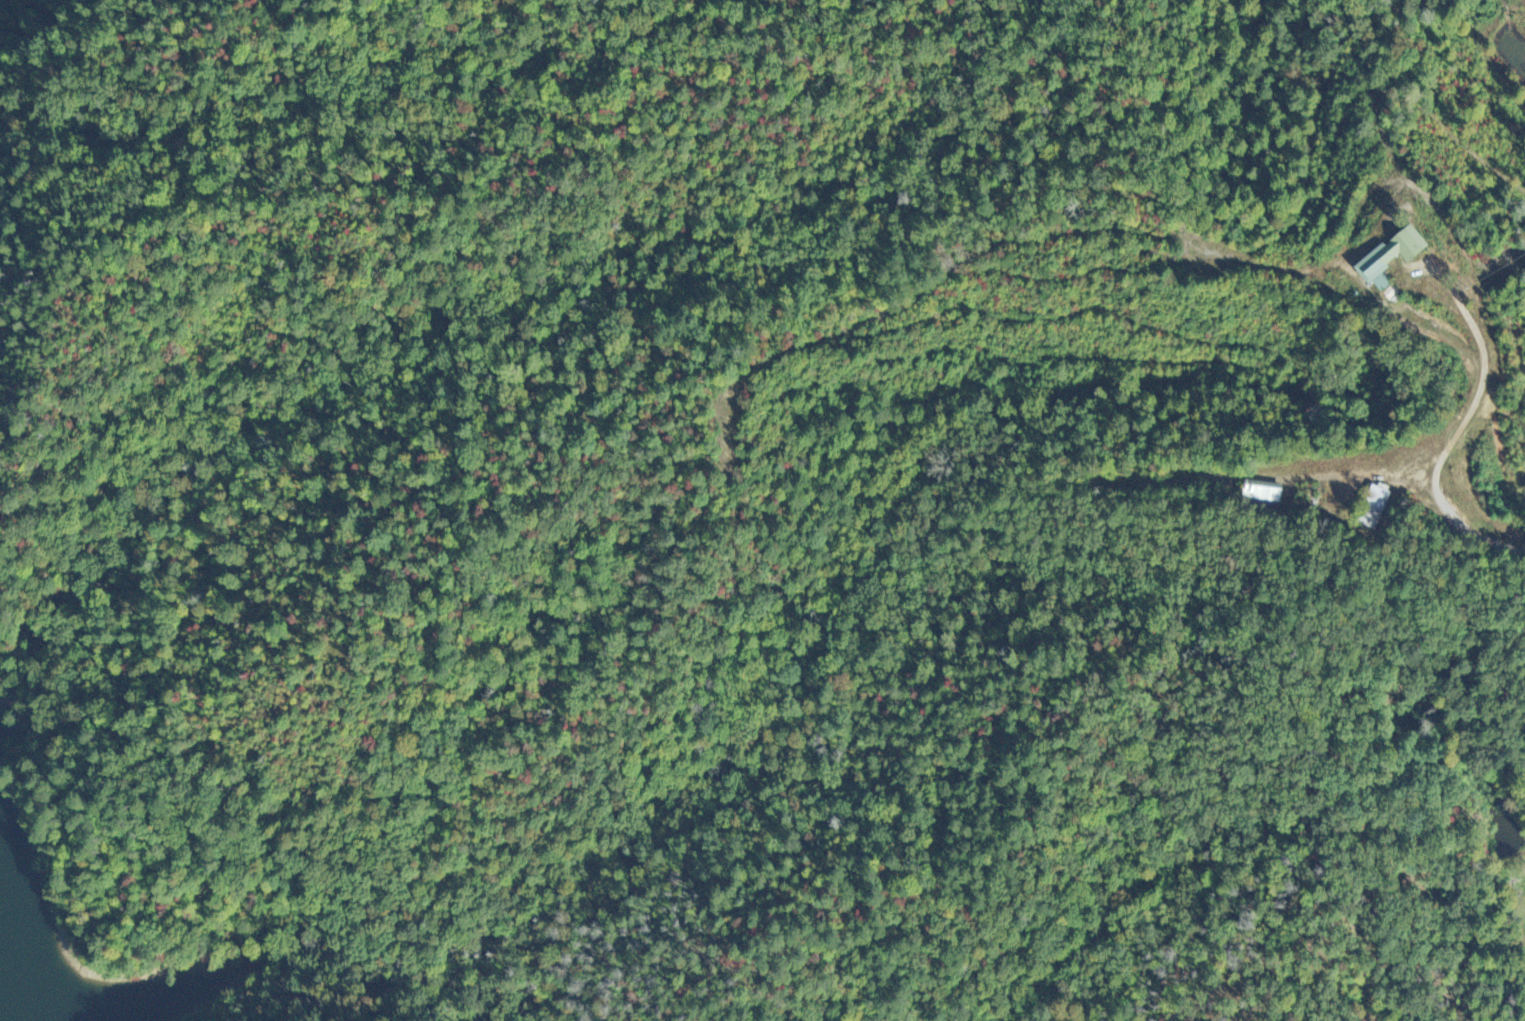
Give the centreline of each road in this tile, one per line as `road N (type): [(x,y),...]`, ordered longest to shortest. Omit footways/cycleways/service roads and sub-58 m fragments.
road 1 (residential): [(1524,535),(1455,503),(1441,455),(1466,415),(1474,378),(1461,284)]

